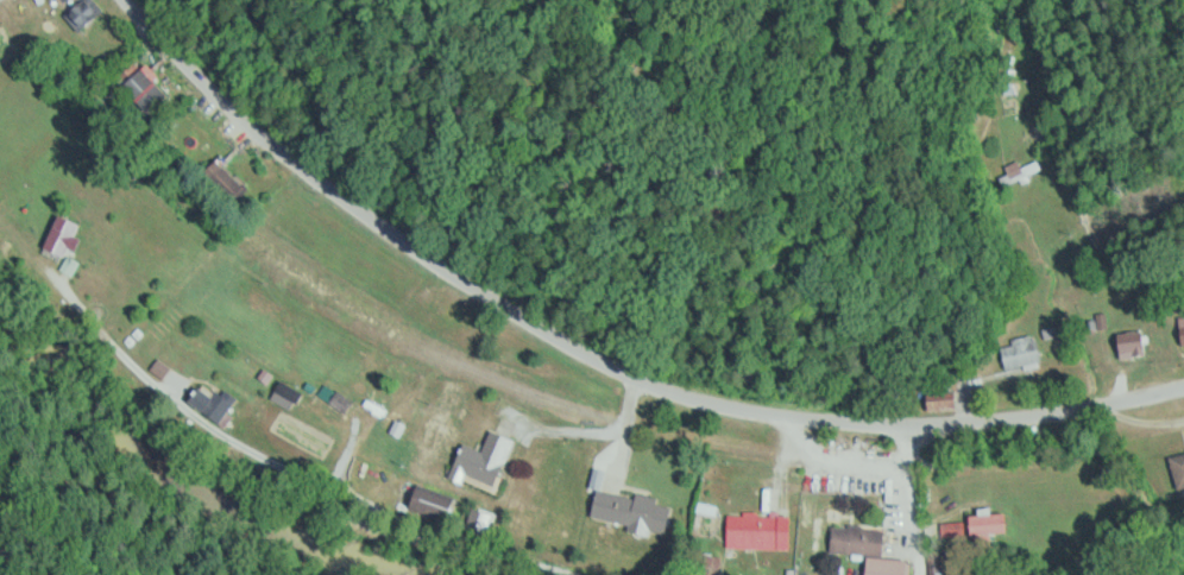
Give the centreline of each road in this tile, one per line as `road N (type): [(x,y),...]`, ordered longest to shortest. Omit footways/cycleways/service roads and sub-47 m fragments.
road 1 (tertiary): [(1183,384),(901,425),(662,390),(512,309),(354,209),(263,137),(126,0)]
road 2 (residential): [(303,574),(333,516),(805,574)]
road 3 (residential): [(900,574),(901,425)]

